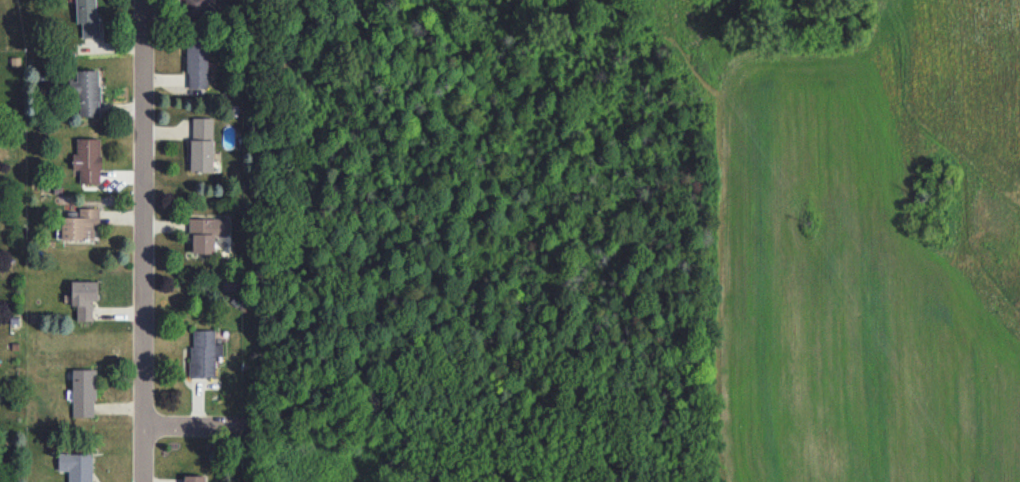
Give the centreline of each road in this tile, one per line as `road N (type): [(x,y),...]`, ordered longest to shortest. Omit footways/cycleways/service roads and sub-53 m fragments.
road 1 (residential): [(140,481),(143,0)]
road 2 (residential): [(140,427),(270,427)]

